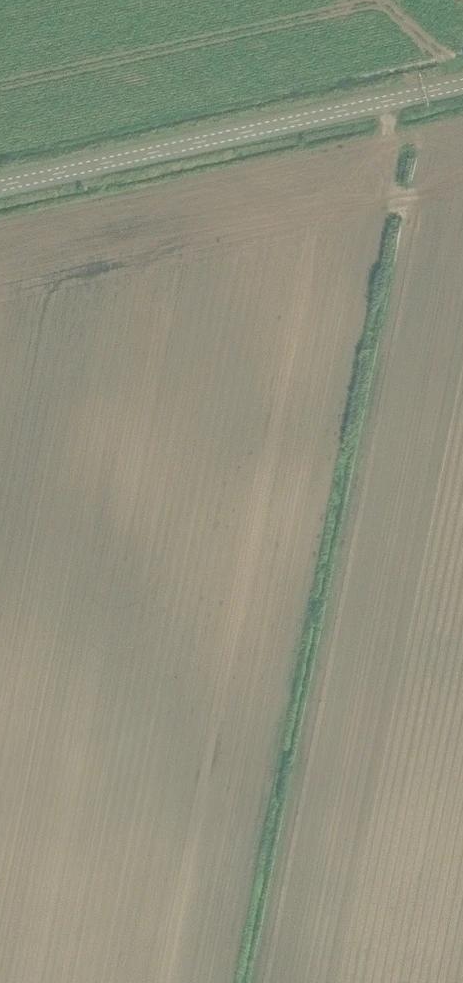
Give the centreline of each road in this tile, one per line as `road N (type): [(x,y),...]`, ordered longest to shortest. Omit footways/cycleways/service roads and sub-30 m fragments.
road 1 (tertiary): [(0,186),(462,84)]

